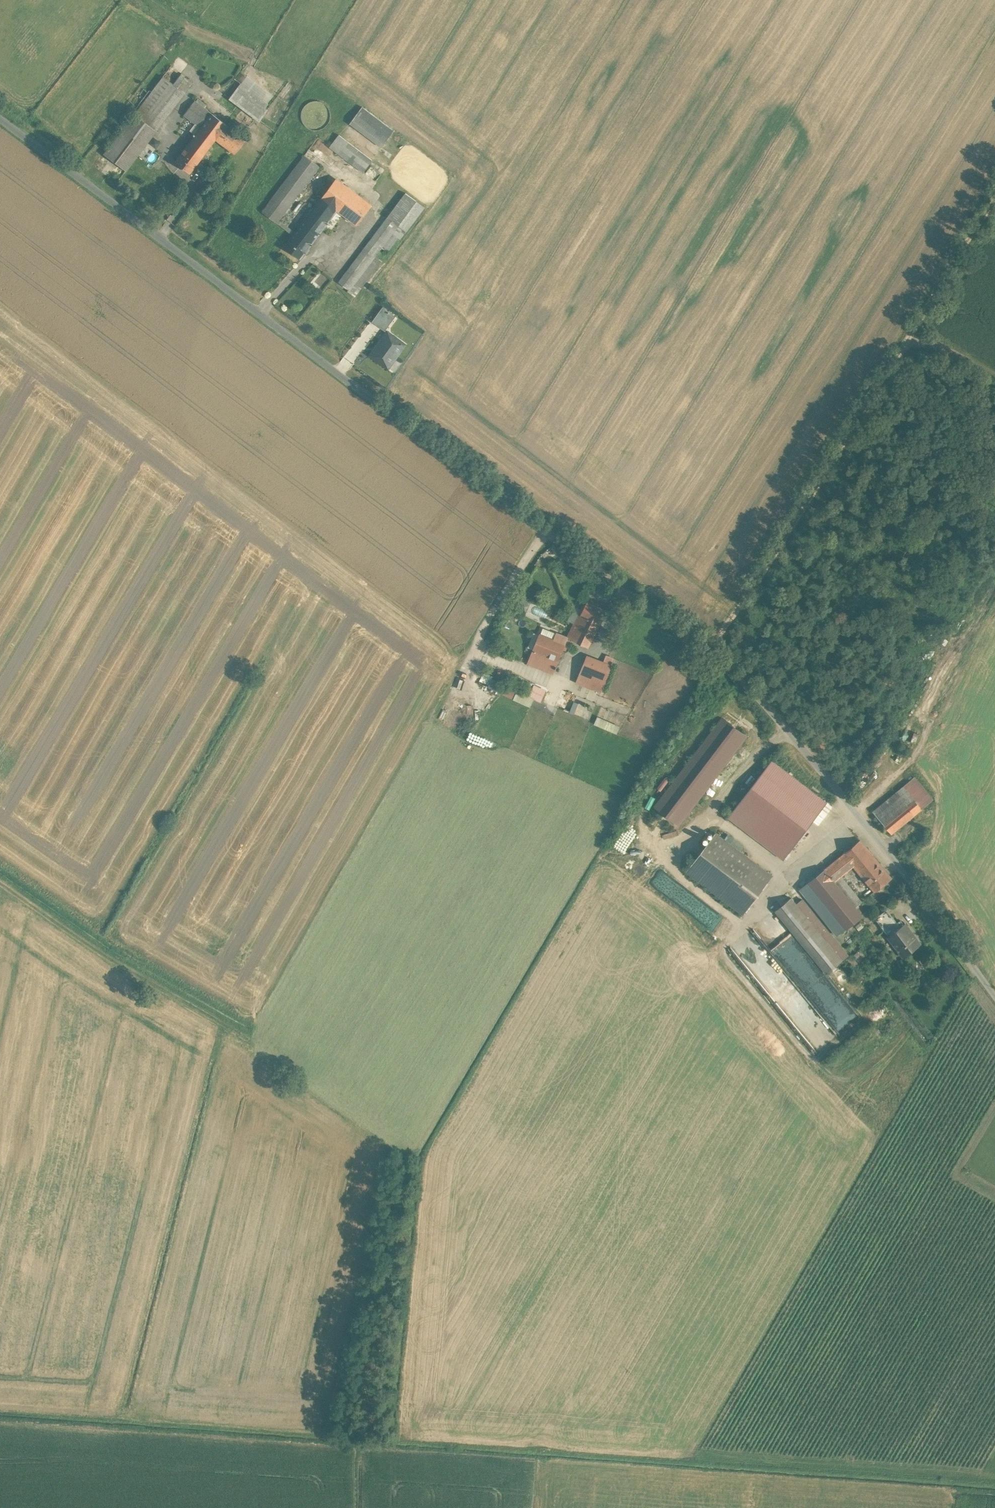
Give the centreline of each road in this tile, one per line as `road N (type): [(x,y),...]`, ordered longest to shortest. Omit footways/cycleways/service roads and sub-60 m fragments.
road 1 (unclassified): [(994,999),(904,865),(729,670),(0,118)]
road 2 (track): [(994,201),(710,655)]
road 3 (track): [(0,881),(225,1023)]

